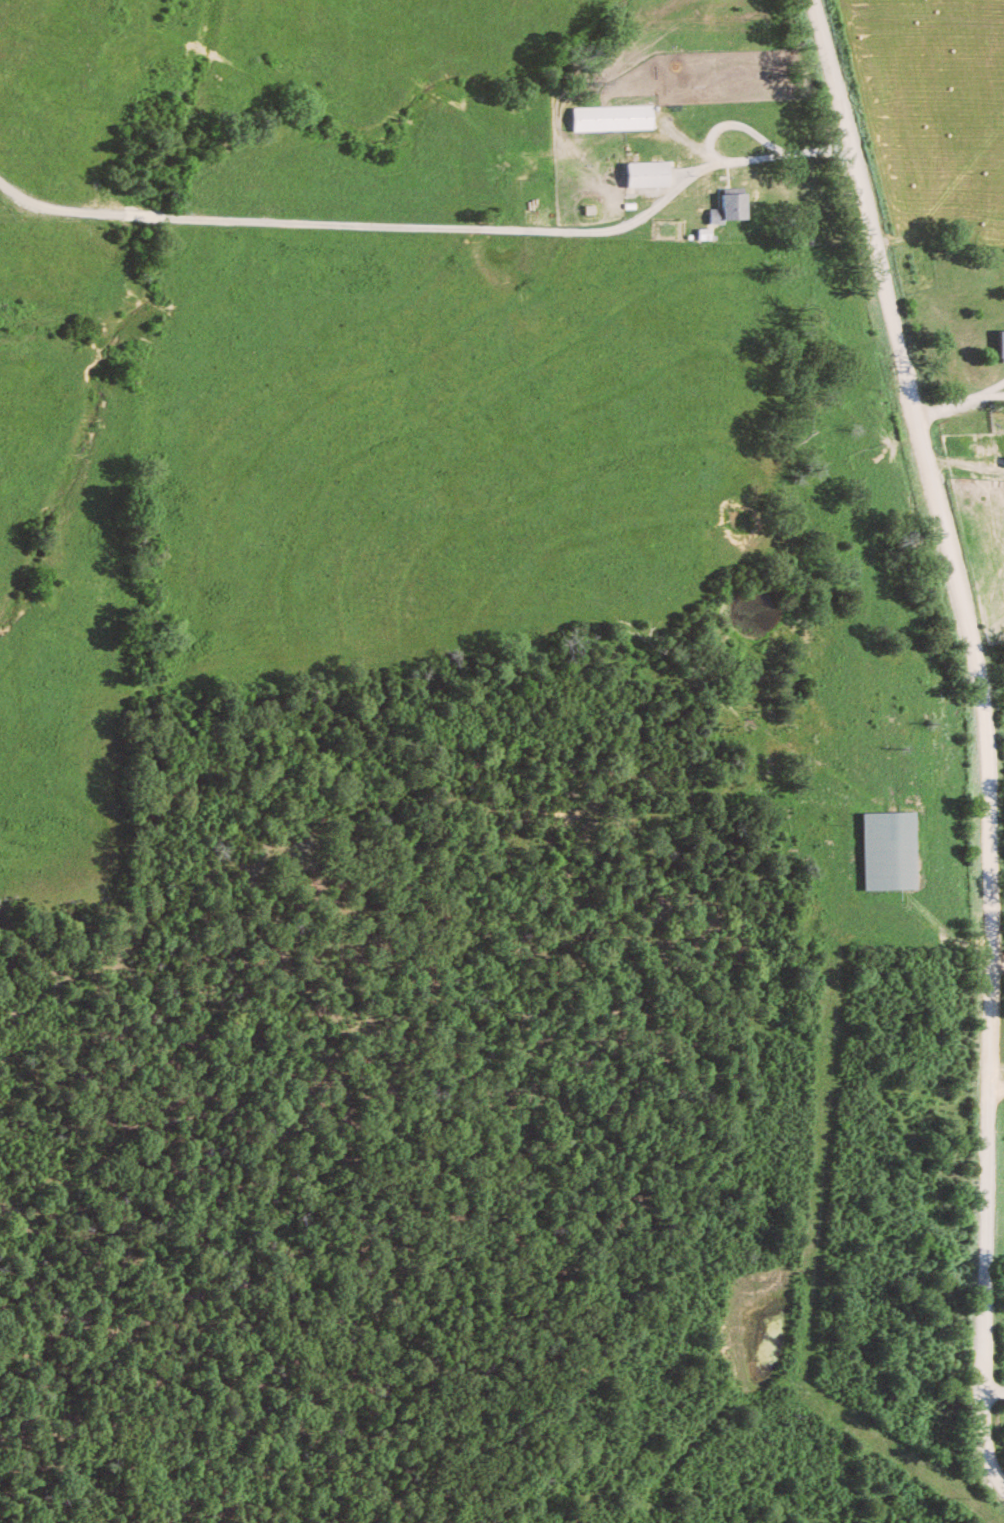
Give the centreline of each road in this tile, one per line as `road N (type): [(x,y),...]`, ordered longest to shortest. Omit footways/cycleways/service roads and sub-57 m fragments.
road 1 (residential): [(1003,1492),(984,1453),(980,1383),(990,934),(979,690),(806,0)]

